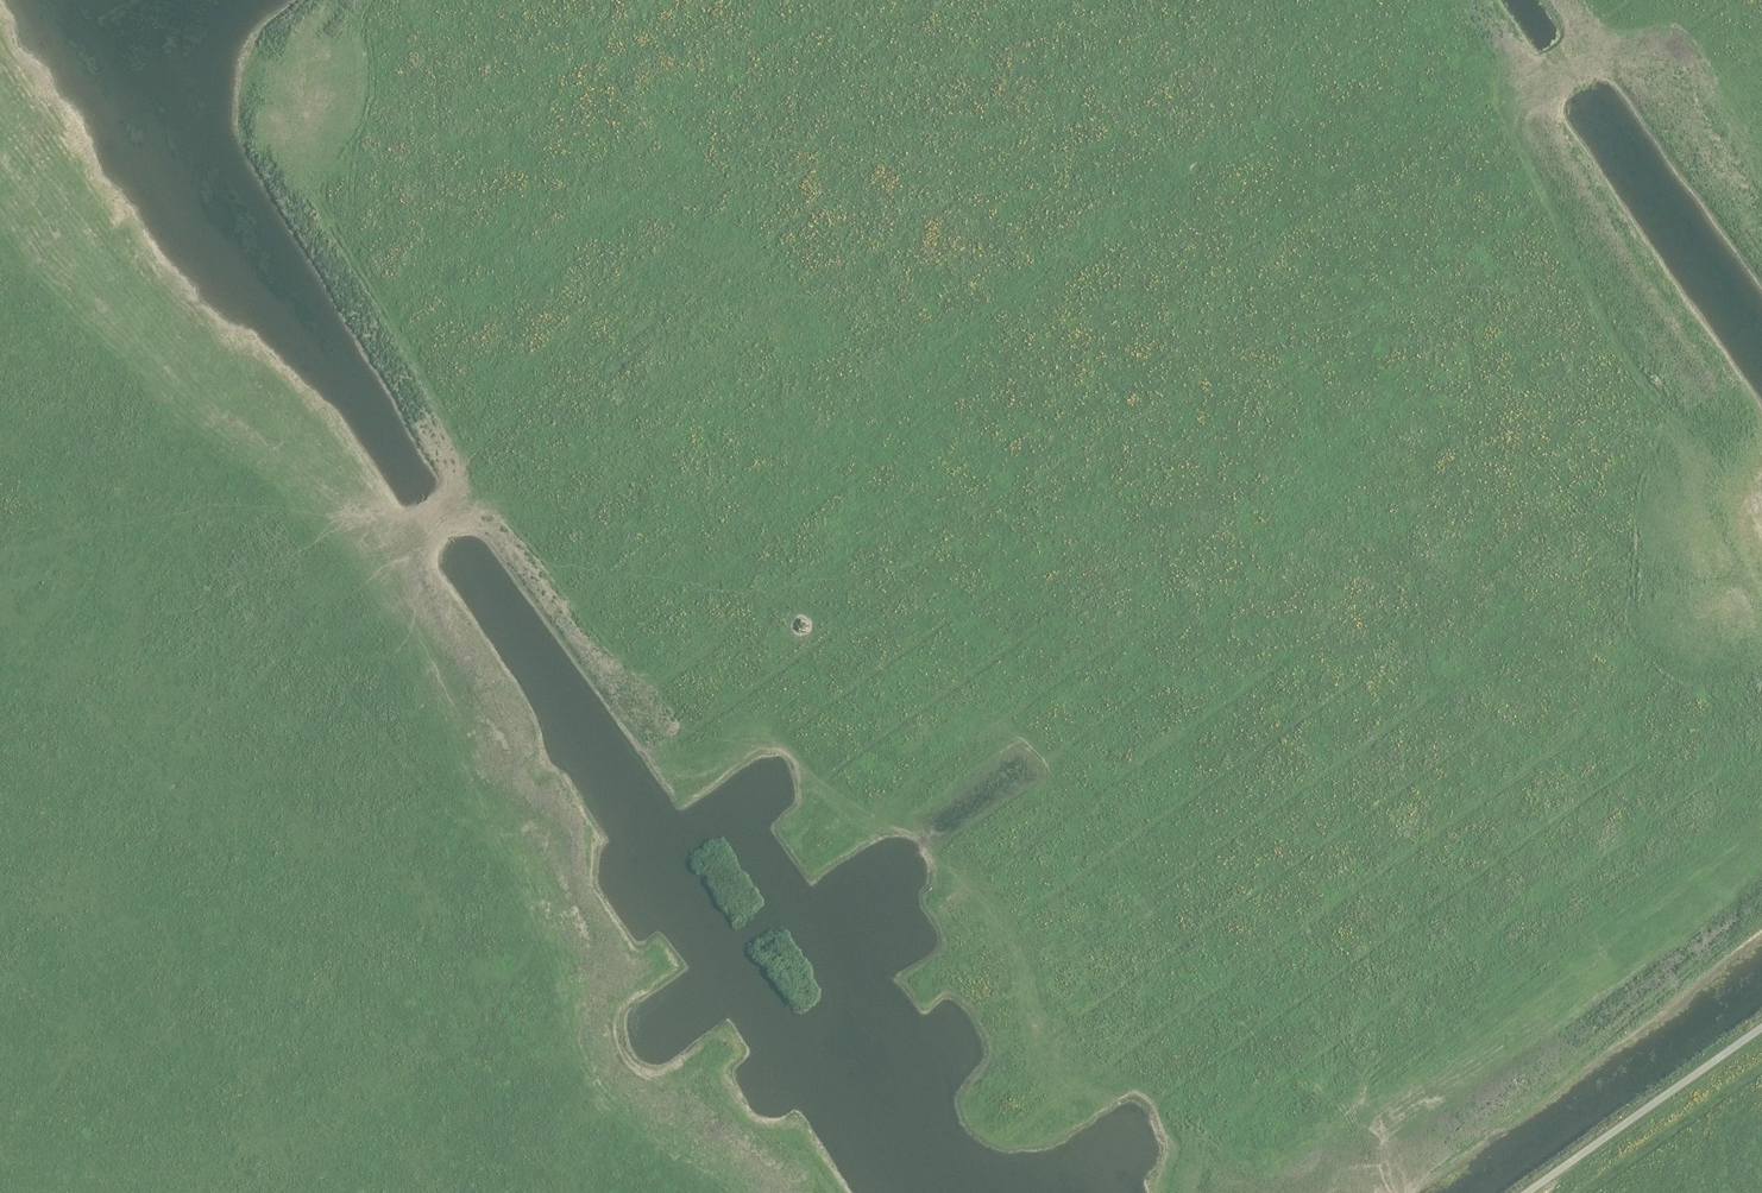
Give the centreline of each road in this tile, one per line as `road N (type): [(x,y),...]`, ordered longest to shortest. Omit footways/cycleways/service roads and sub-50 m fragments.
road 1 (track): [(1528,1192),(1761,1028)]

